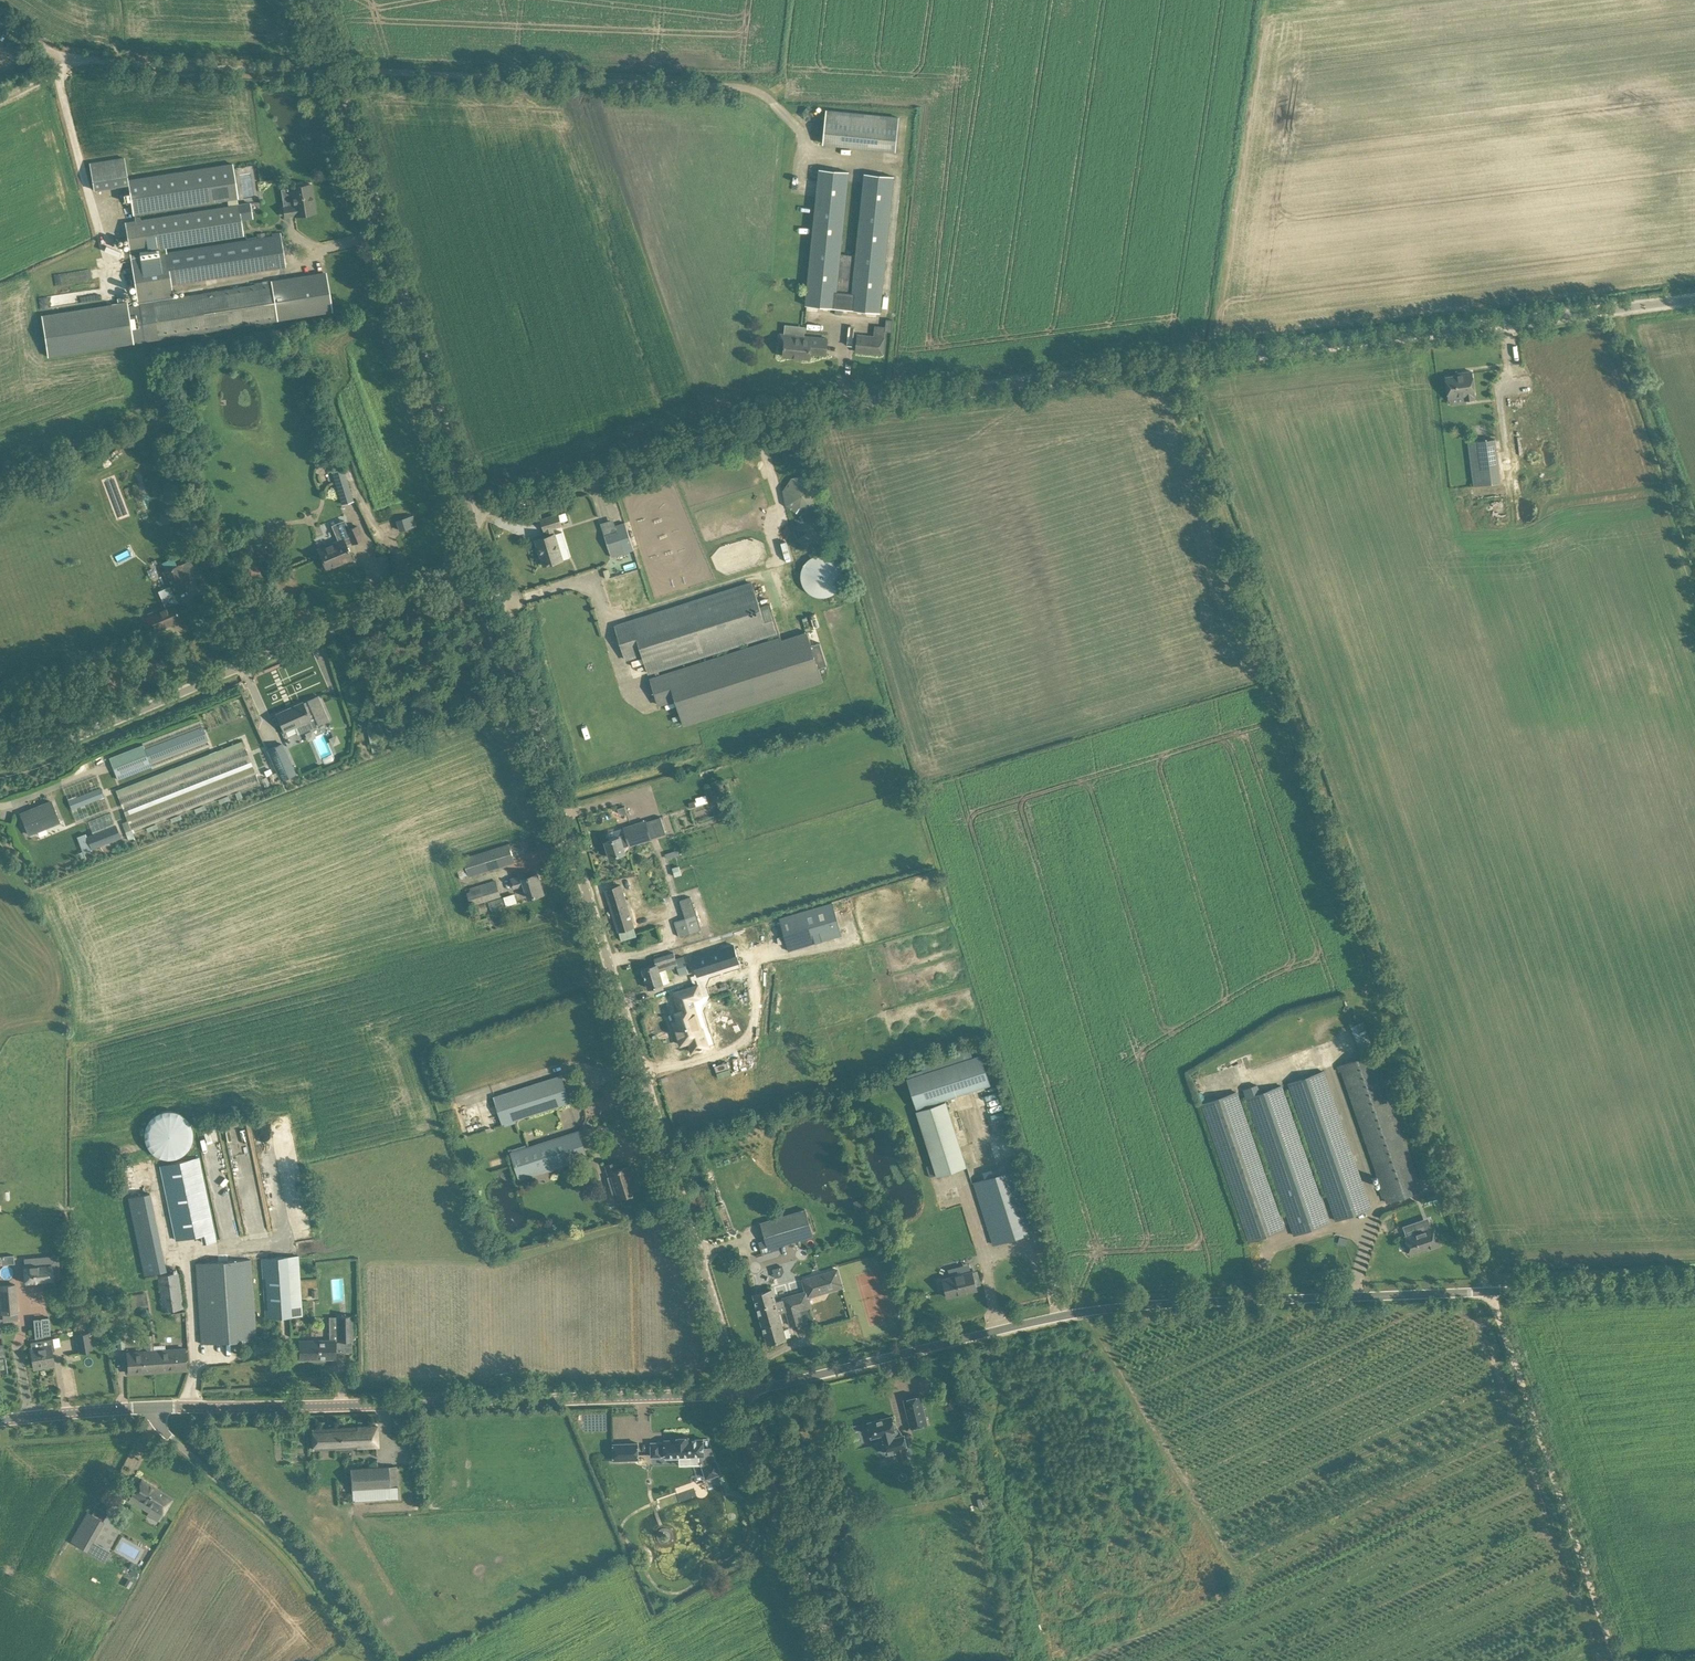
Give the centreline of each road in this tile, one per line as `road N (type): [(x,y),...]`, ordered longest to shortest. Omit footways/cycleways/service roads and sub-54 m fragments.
road 1 (unclassified): [(470,518),(759,417),(819,405),(1694,298)]
road 2 (unclassified): [(738,1396),(1060,1317),(1141,1307),(1694,1289)]
road 3 (unclassified): [(738,1396),(483,563)]
road 4 (unclassified): [(144,1409),(738,1396)]
road 5 (unclassified): [(0,762),(483,563)]
road 6 (unclassified): [(470,518),(330,73)]
road 7 (track): [(1492,1295),(1617,1660)]
road 8 (unclassified): [(371,1660),(288,1551),(154,1434),(144,1409)]
road 9 (unclassified): [(330,73),(86,59),(31,39),(0,17)]
road 10 (unclassified): [(837,1660),(738,1396)]
road 11 (unclassified): [(0,1421),(144,1409)]

